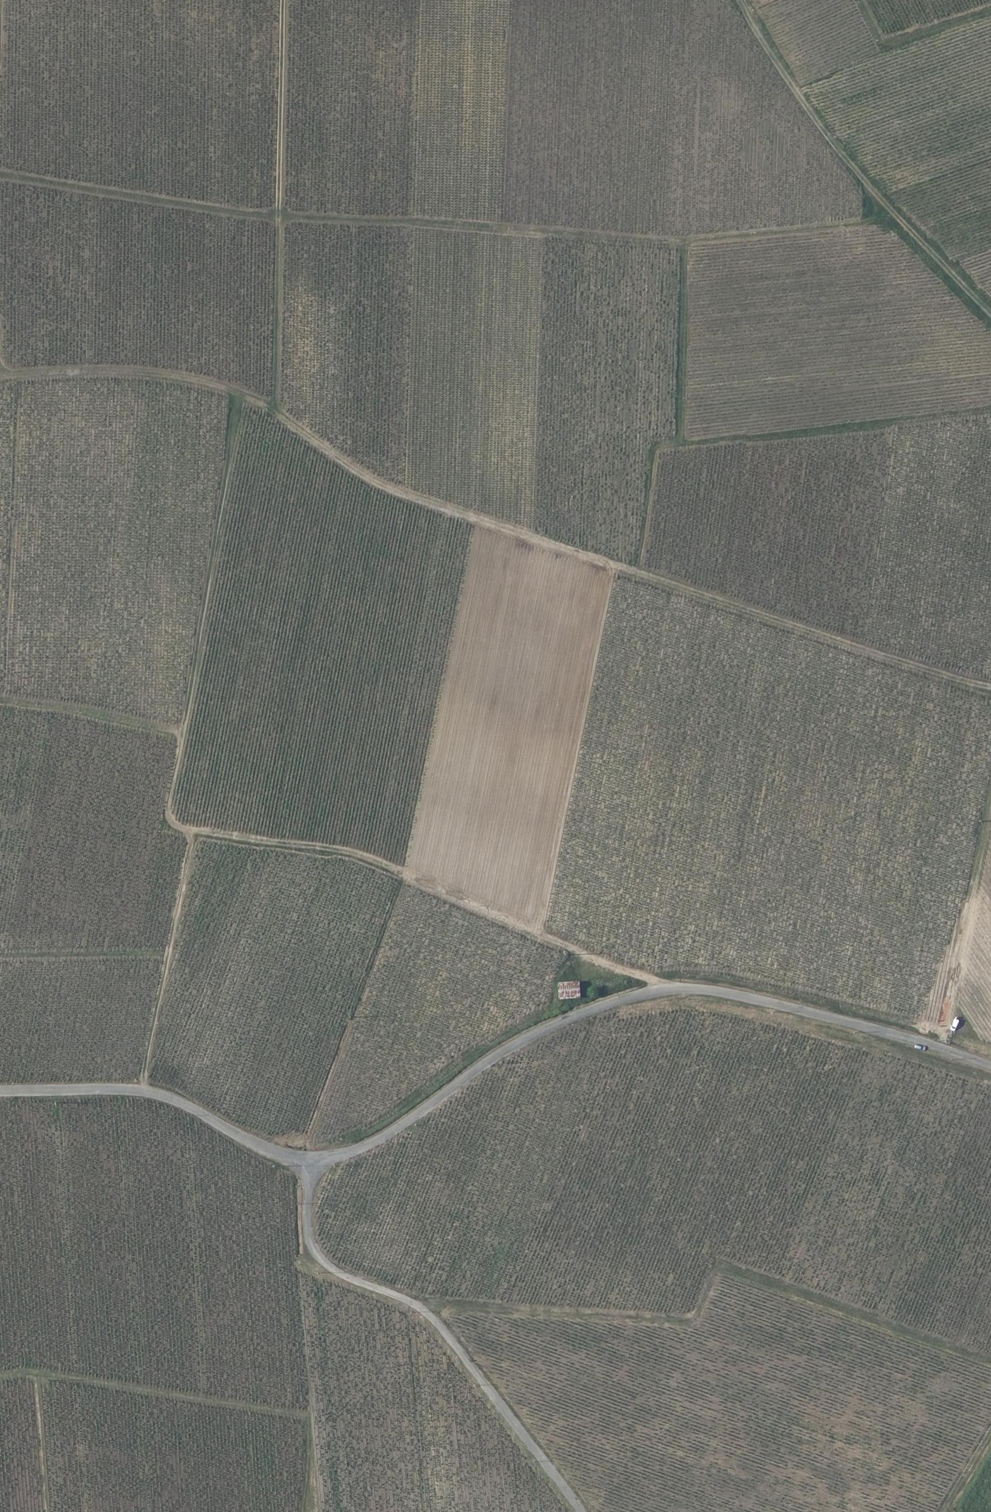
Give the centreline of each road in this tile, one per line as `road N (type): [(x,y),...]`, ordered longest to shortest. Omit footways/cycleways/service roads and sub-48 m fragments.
road 1 (track): [(990,689),(422,502),(340,462),(250,400),(206,383),(98,372),(0,379)]
road 2 (track): [(673,990),(353,852),(173,824),(168,803),(224,505),(233,393)]
road 3 (track): [(895,215),(664,243),(224,211),(0,174)]
road 4 (unclassified): [(990,1066),(880,1030),(673,990),(556,1025),(374,1144),(310,1160)]
road 5 (track): [(990,1363),(717,1266),(693,1321),(448,1307),(427,1317)]
road 6 (unclassified): [(310,1160),(308,1234),(321,1261),(438,1326),(580,1511)]
road 7 (track): [(636,574),(655,446),(990,410)]
road 8 (track): [(282,0),(272,415)]
road 9 (track): [(0,1377),(50,1373),(308,1418),(302,1511)]
road 10 (track): [(739,0),(816,123),(990,316)]
road 11 (unclassified): [(310,1160),(276,1155),(147,1093),(0,1093)]
road 12 (track): [(192,832),(141,1092)]
road 13 (track): [(990,788),(967,902),(919,1042)]
road 14 (track): [(686,242),(683,442)]
road 15 (track): [(180,736),(0,700)]
road 16 (track): [(167,955),(0,957)]

